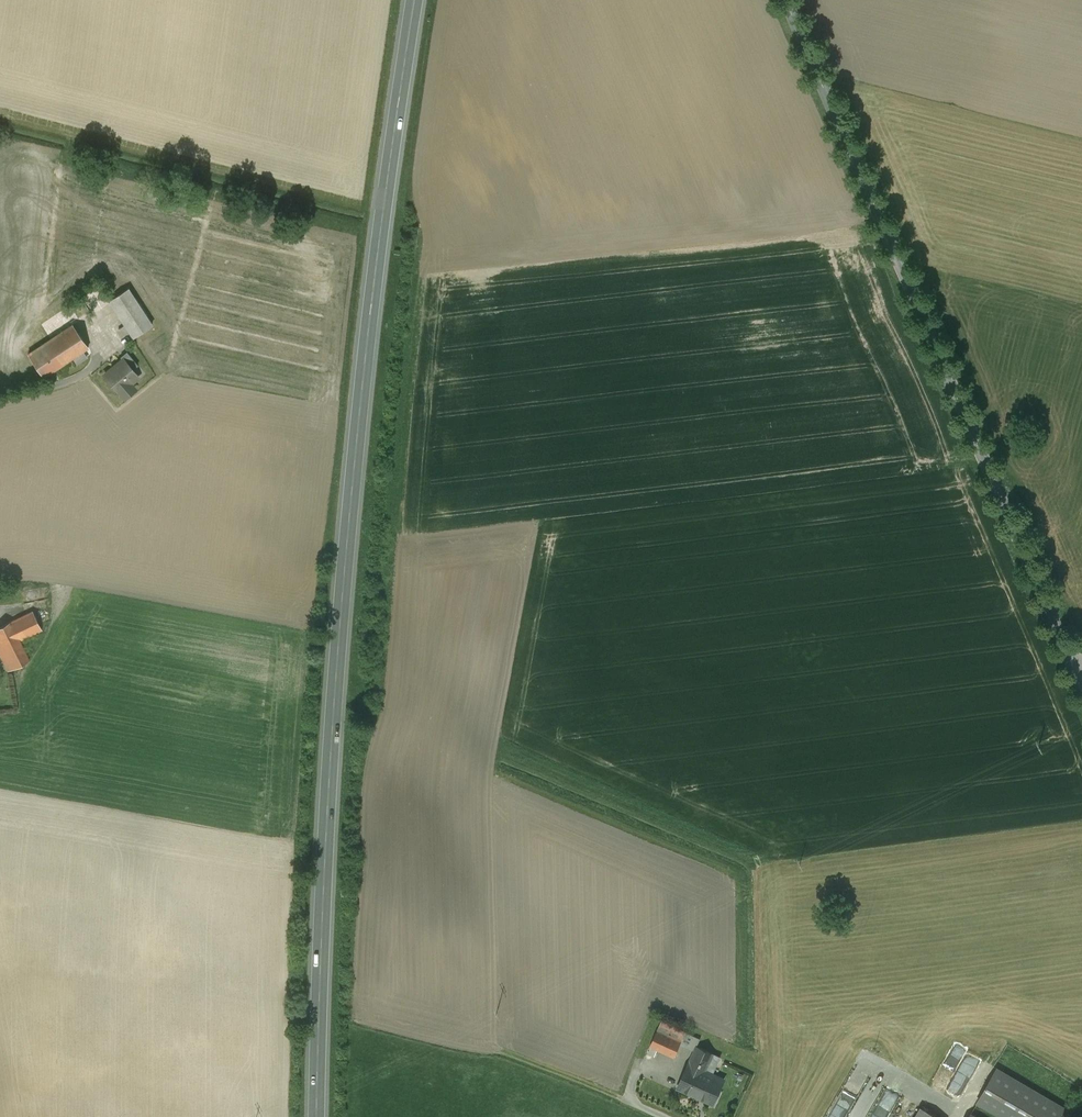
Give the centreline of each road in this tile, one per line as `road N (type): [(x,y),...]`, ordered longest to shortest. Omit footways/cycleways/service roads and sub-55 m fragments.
road 1 (primary): [(415,0),(375,267),(338,649),(317,1116)]
road 2 (tertiary): [(1078,675),(786,0)]
road 3 (track): [(625,1100),(499,1049)]

